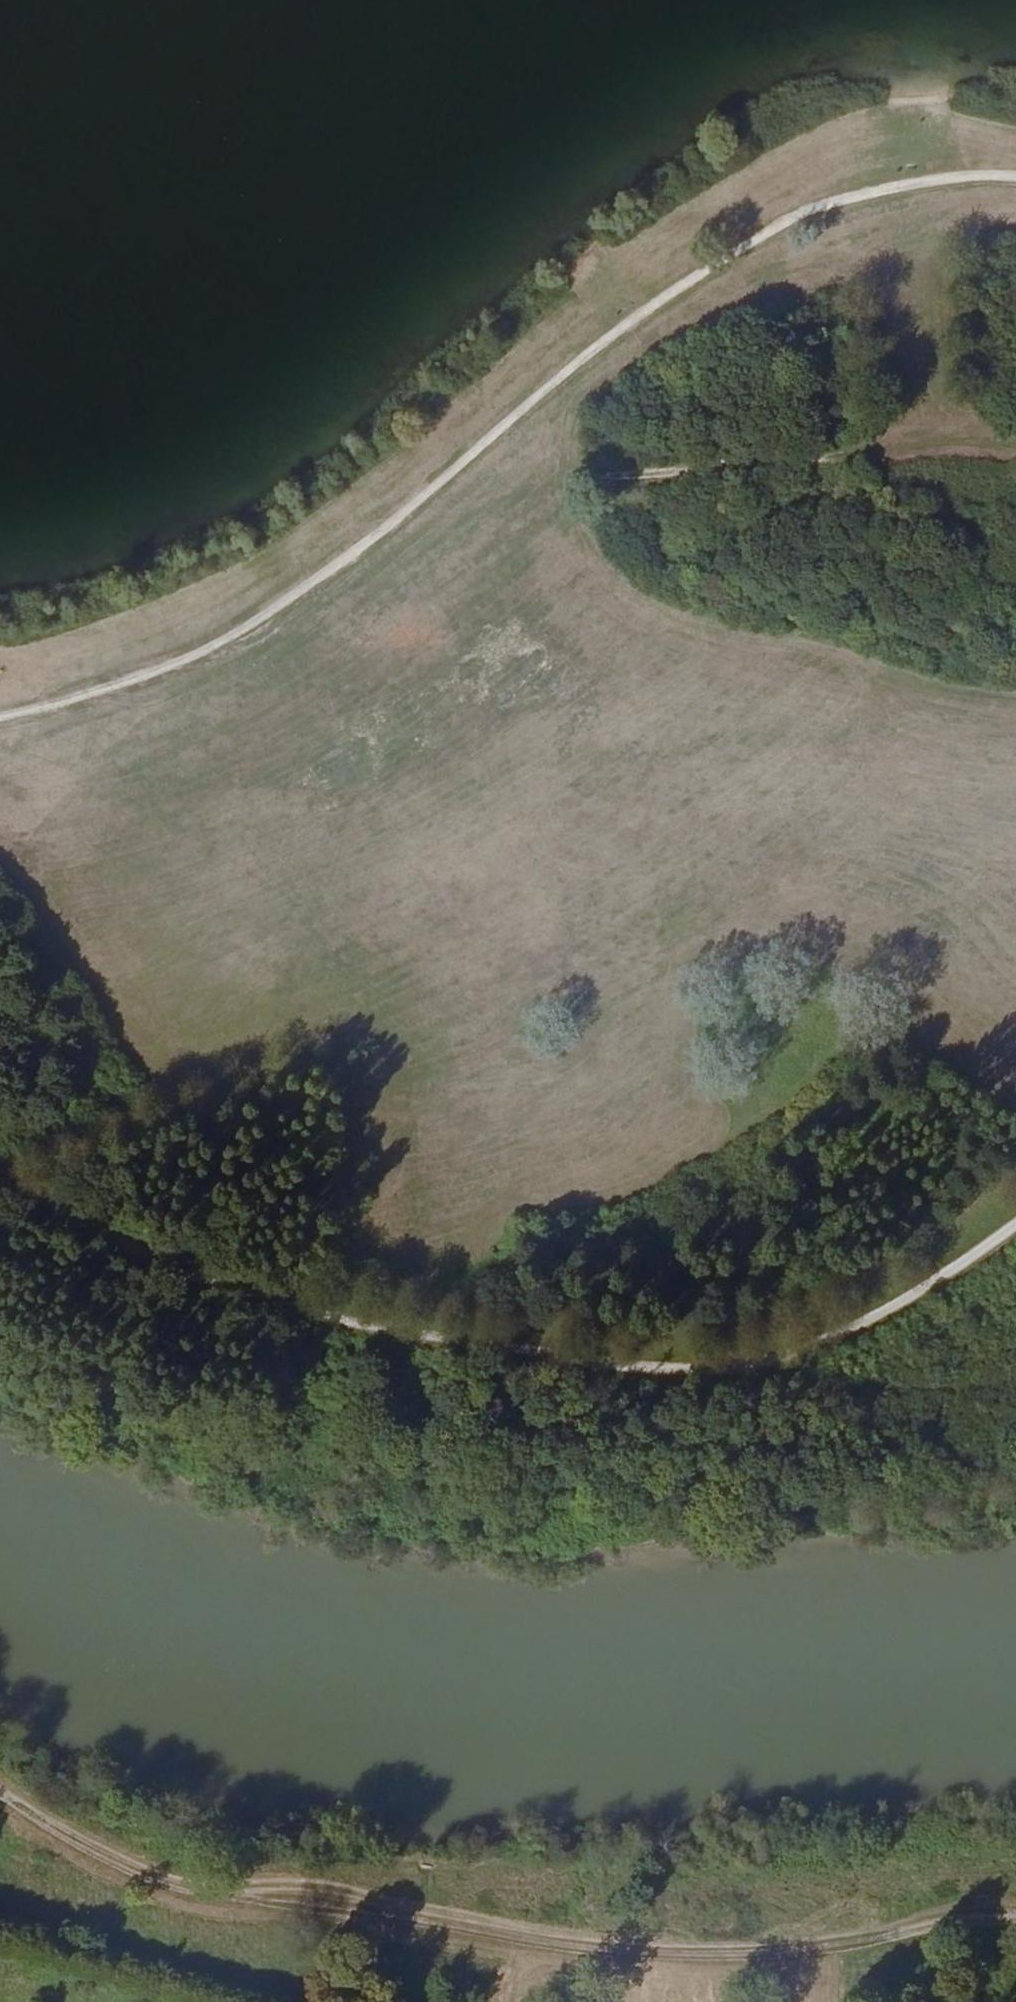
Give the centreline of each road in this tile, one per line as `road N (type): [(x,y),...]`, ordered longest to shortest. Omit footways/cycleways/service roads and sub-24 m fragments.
road 1 (track): [(0,1796),(49,1822),(198,1875),(520,1938),(704,1955),(1015,1915)]

